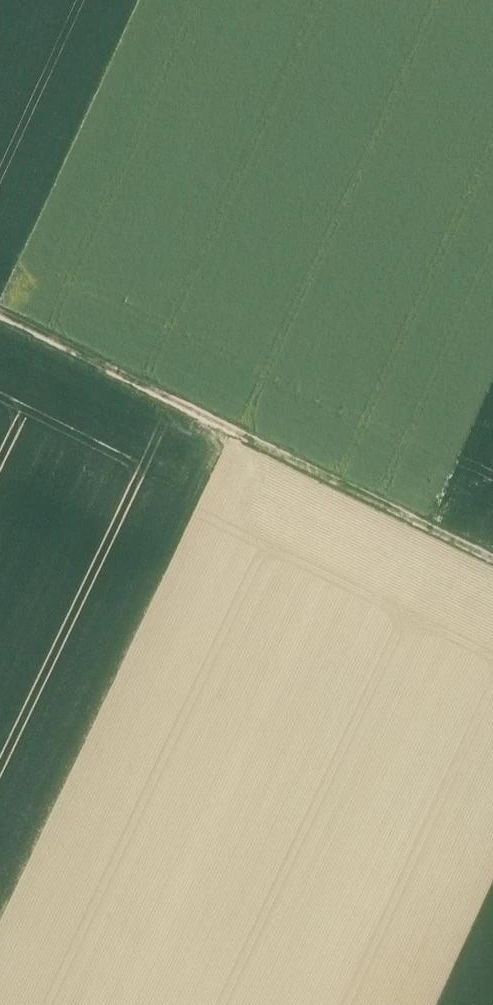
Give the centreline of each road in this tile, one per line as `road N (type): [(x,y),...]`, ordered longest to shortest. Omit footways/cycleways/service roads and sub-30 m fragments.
road 1 (track): [(492,556),(0,306)]

